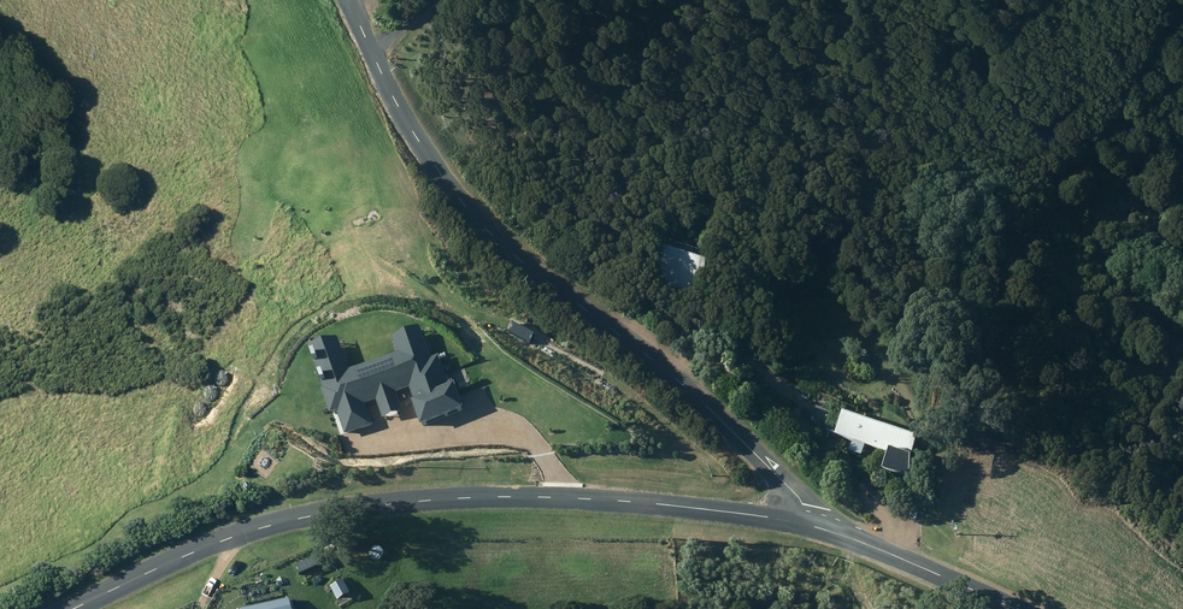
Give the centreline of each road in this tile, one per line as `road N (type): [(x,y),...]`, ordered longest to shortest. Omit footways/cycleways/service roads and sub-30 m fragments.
road 1 (unclassified): [(816,525),(610,497),(353,507),(228,537),(73,608)]
road 2 (unclassified): [(816,525),(682,380),(529,266),(447,182),(403,117),(350,0)]
road 3 (unclassified): [(1022,608),(816,525)]

